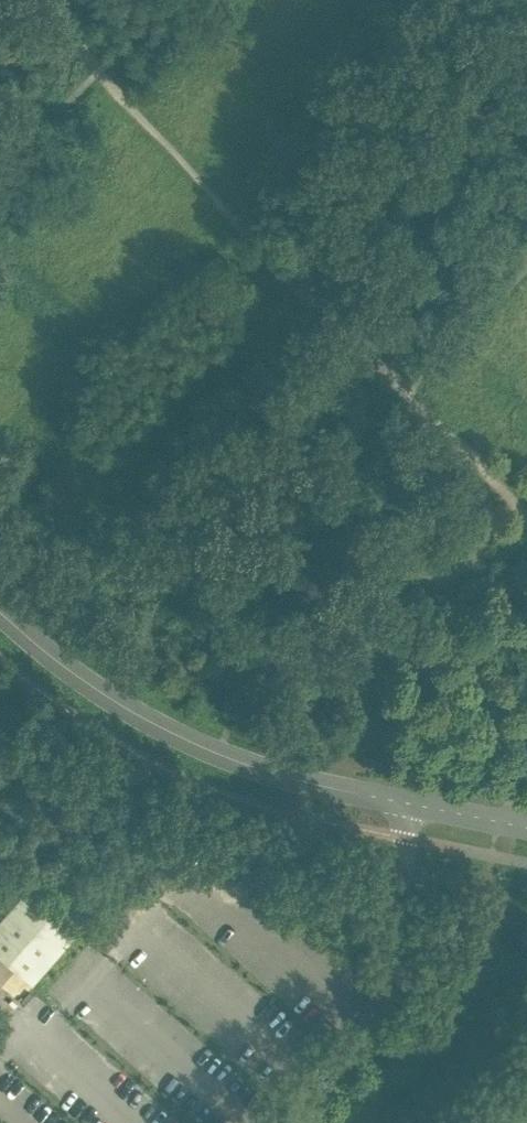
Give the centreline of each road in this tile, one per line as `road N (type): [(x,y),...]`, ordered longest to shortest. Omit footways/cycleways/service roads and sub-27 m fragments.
road 1 (unclassified): [(0,624),(147,722),(275,772),(526,832)]

